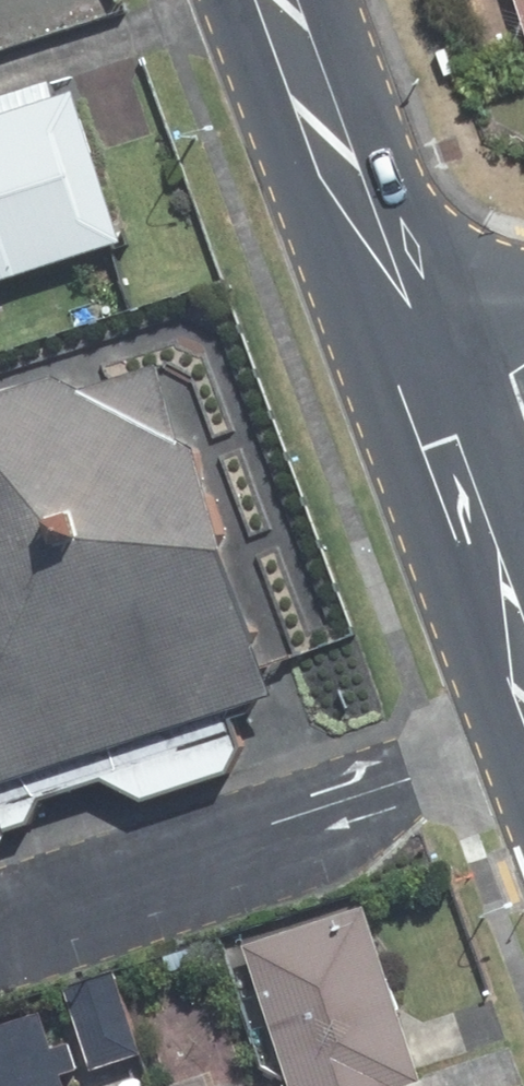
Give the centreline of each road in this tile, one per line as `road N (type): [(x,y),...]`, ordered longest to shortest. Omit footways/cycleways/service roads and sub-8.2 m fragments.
road 1 (secondary): [(444,420),(276,0)]
road 2 (secondary): [(523,640),(444,420)]

